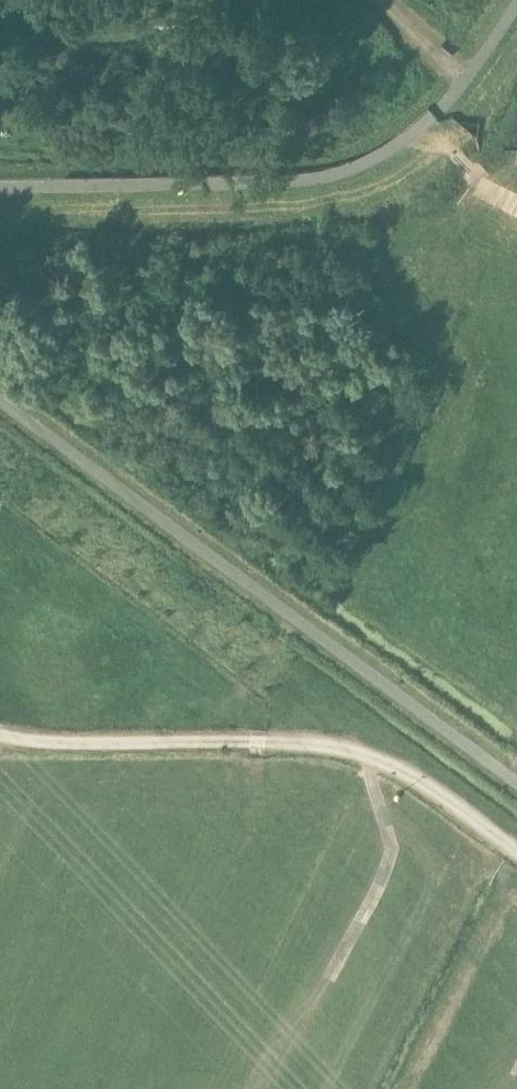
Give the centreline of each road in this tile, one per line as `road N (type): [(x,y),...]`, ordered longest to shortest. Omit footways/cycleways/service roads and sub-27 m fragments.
road 1 (track): [(516,849),(414,777),(353,750),(0,734)]

